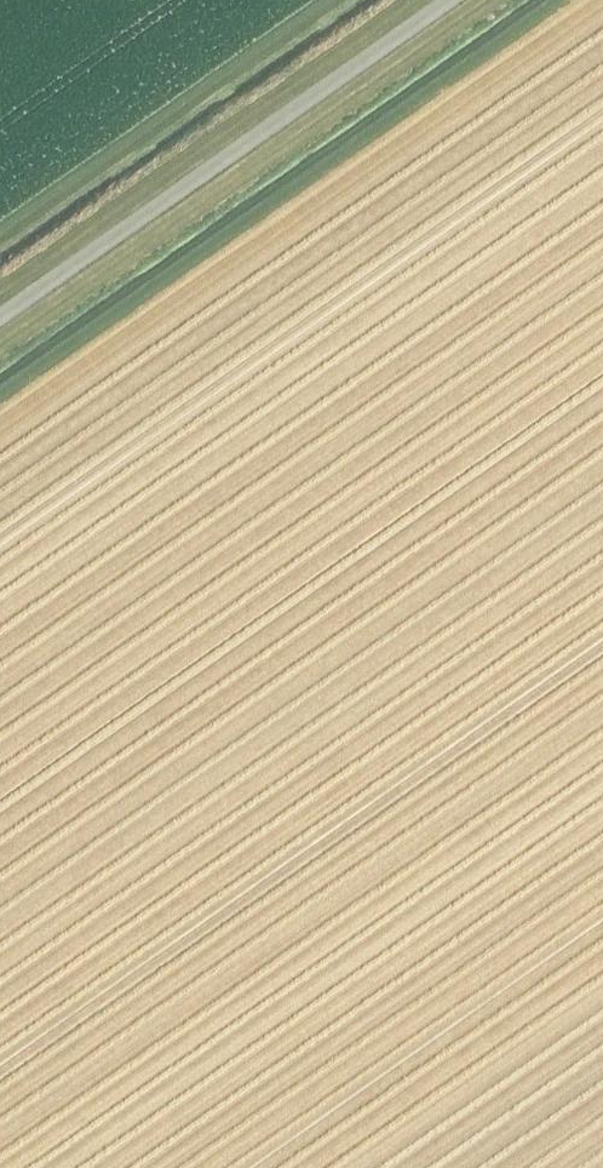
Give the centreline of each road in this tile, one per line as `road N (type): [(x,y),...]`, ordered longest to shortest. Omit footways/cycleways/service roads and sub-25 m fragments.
road 1 (unclassified): [(0,313),(442,0)]

